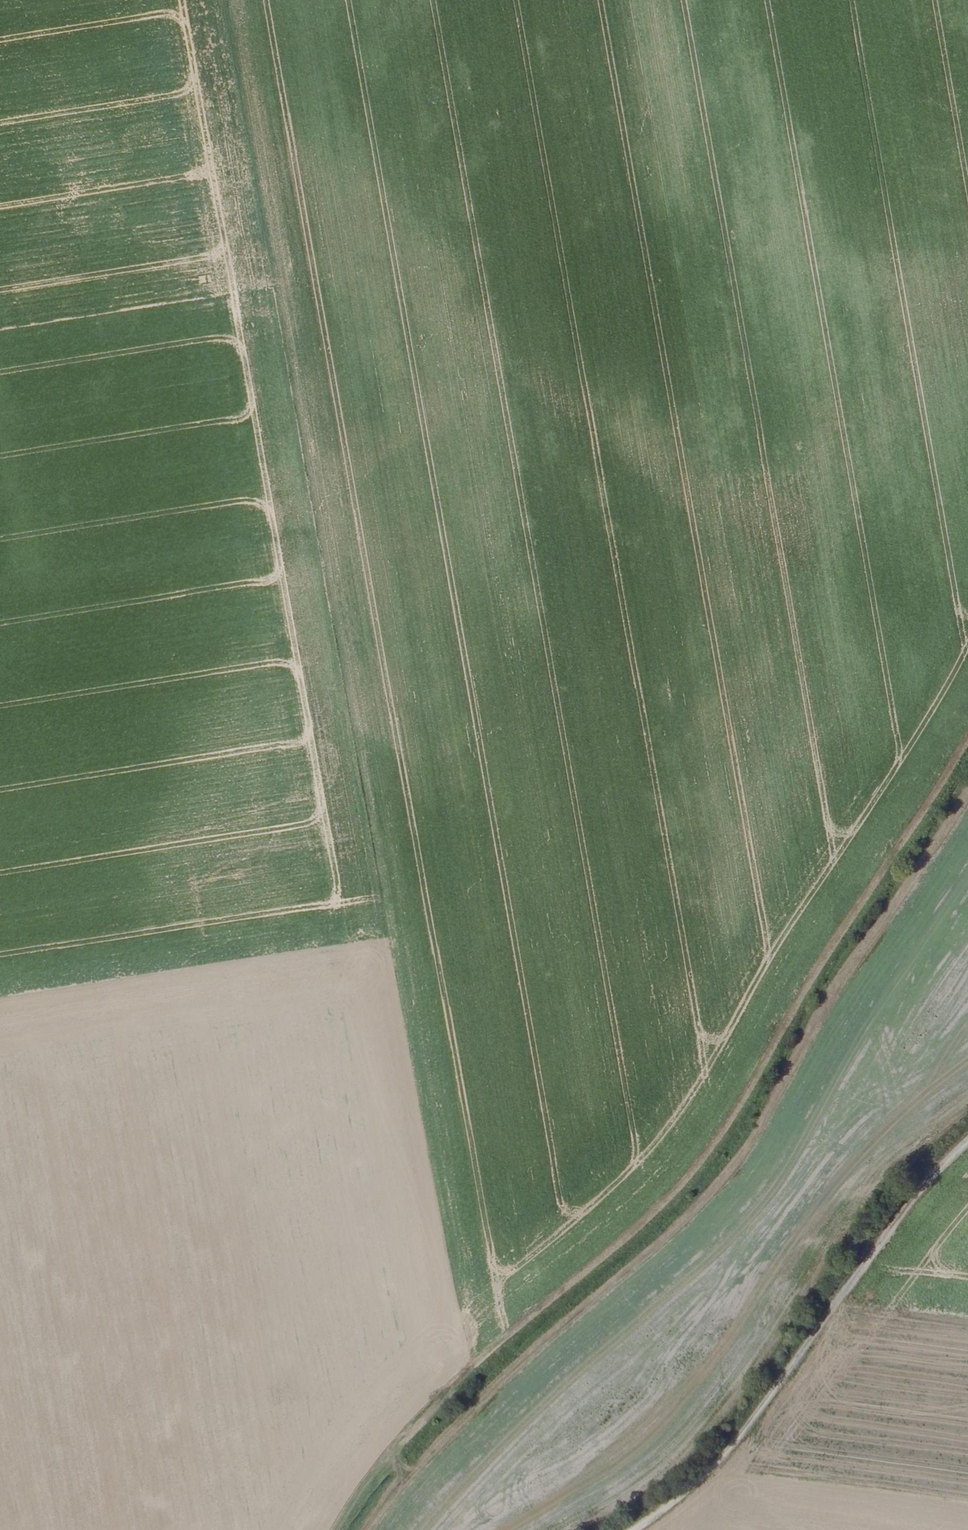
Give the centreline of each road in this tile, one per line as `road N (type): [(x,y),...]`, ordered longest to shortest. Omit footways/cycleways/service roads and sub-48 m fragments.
road 1 (track): [(967,749),(721,1144),(640,1237),(500,1348),(395,1453),(340,1529)]
road 2 (track): [(632,1529),(710,1473),(908,1209),(967,1143)]

